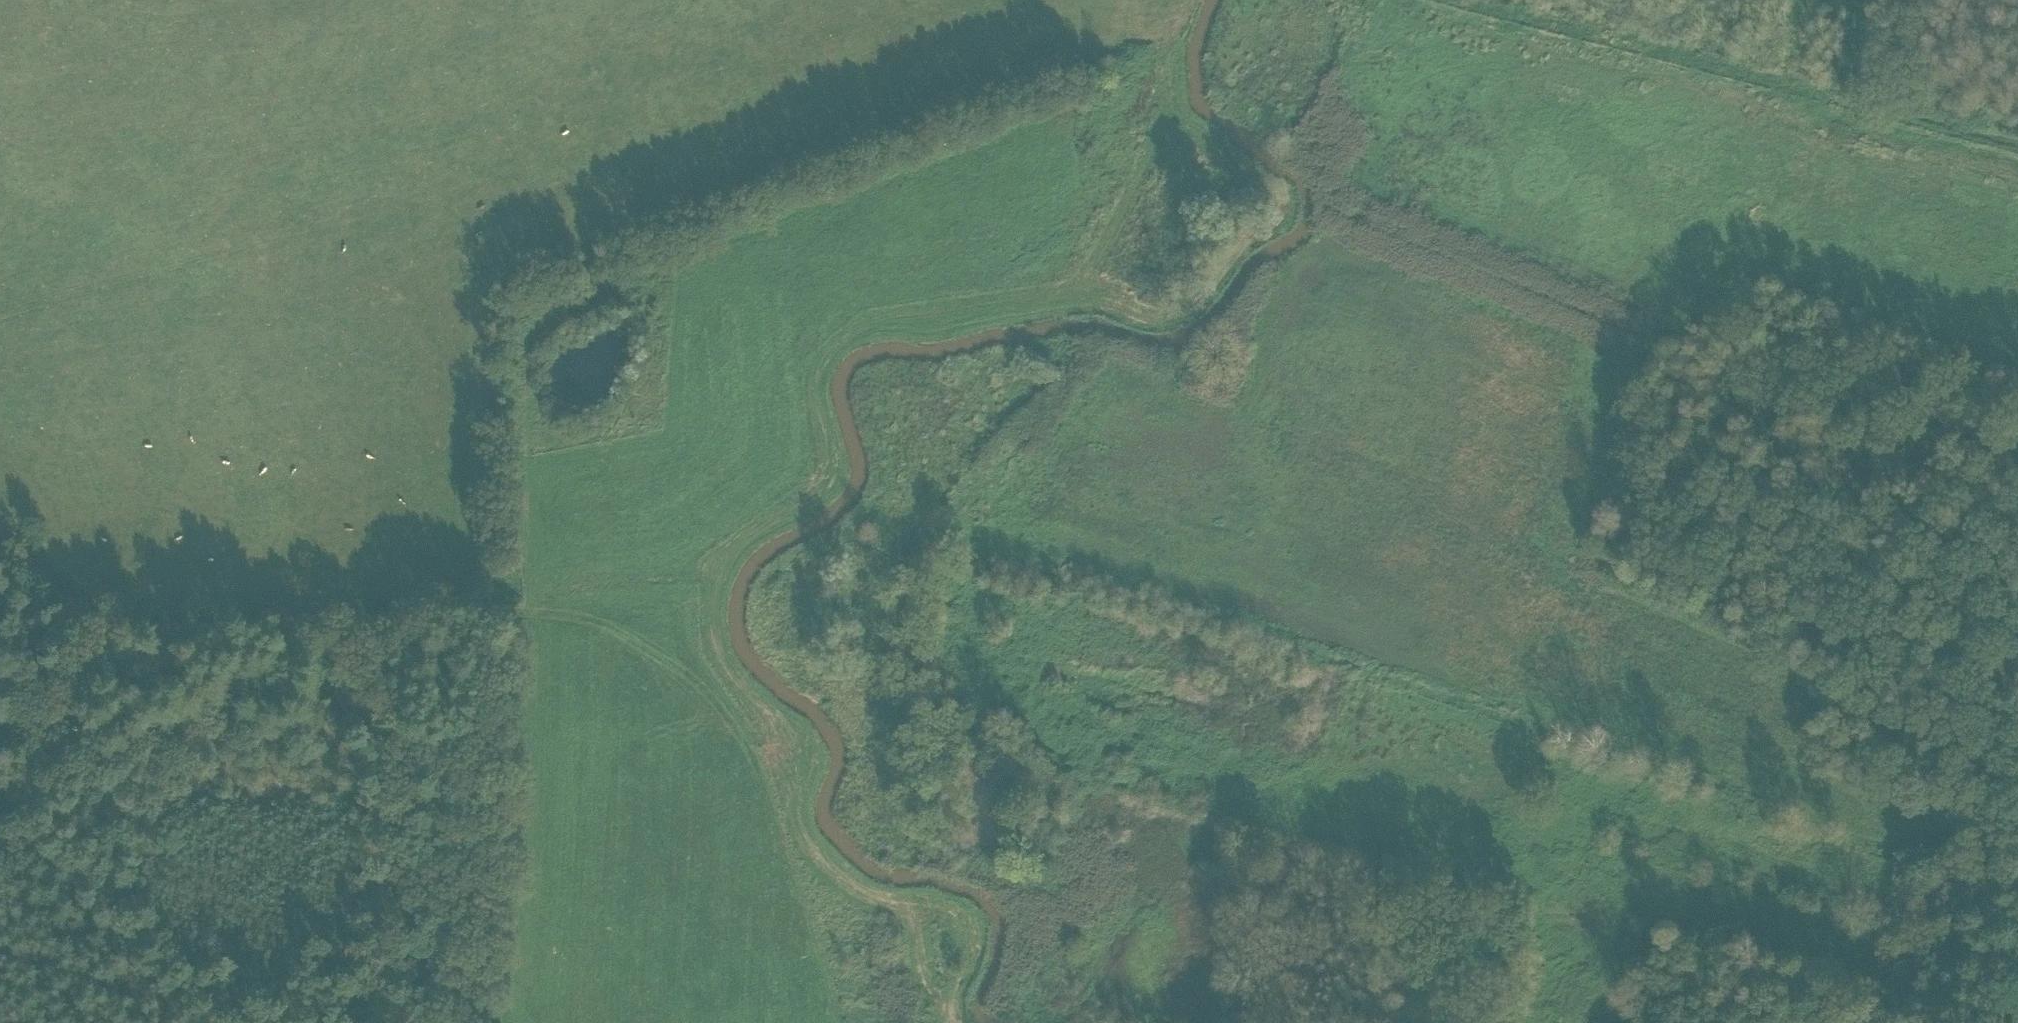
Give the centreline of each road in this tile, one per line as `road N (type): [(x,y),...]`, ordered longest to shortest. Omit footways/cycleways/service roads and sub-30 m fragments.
road 1 (track): [(384,618),(87,629),(0,533)]
road 2 (track): [(384,618),(0,790)]
road 3 (track): [(375,1022),(398,969),(404,927),(380,852),(384,618)]
road 4 (track): [(87,629),(0,771)]

